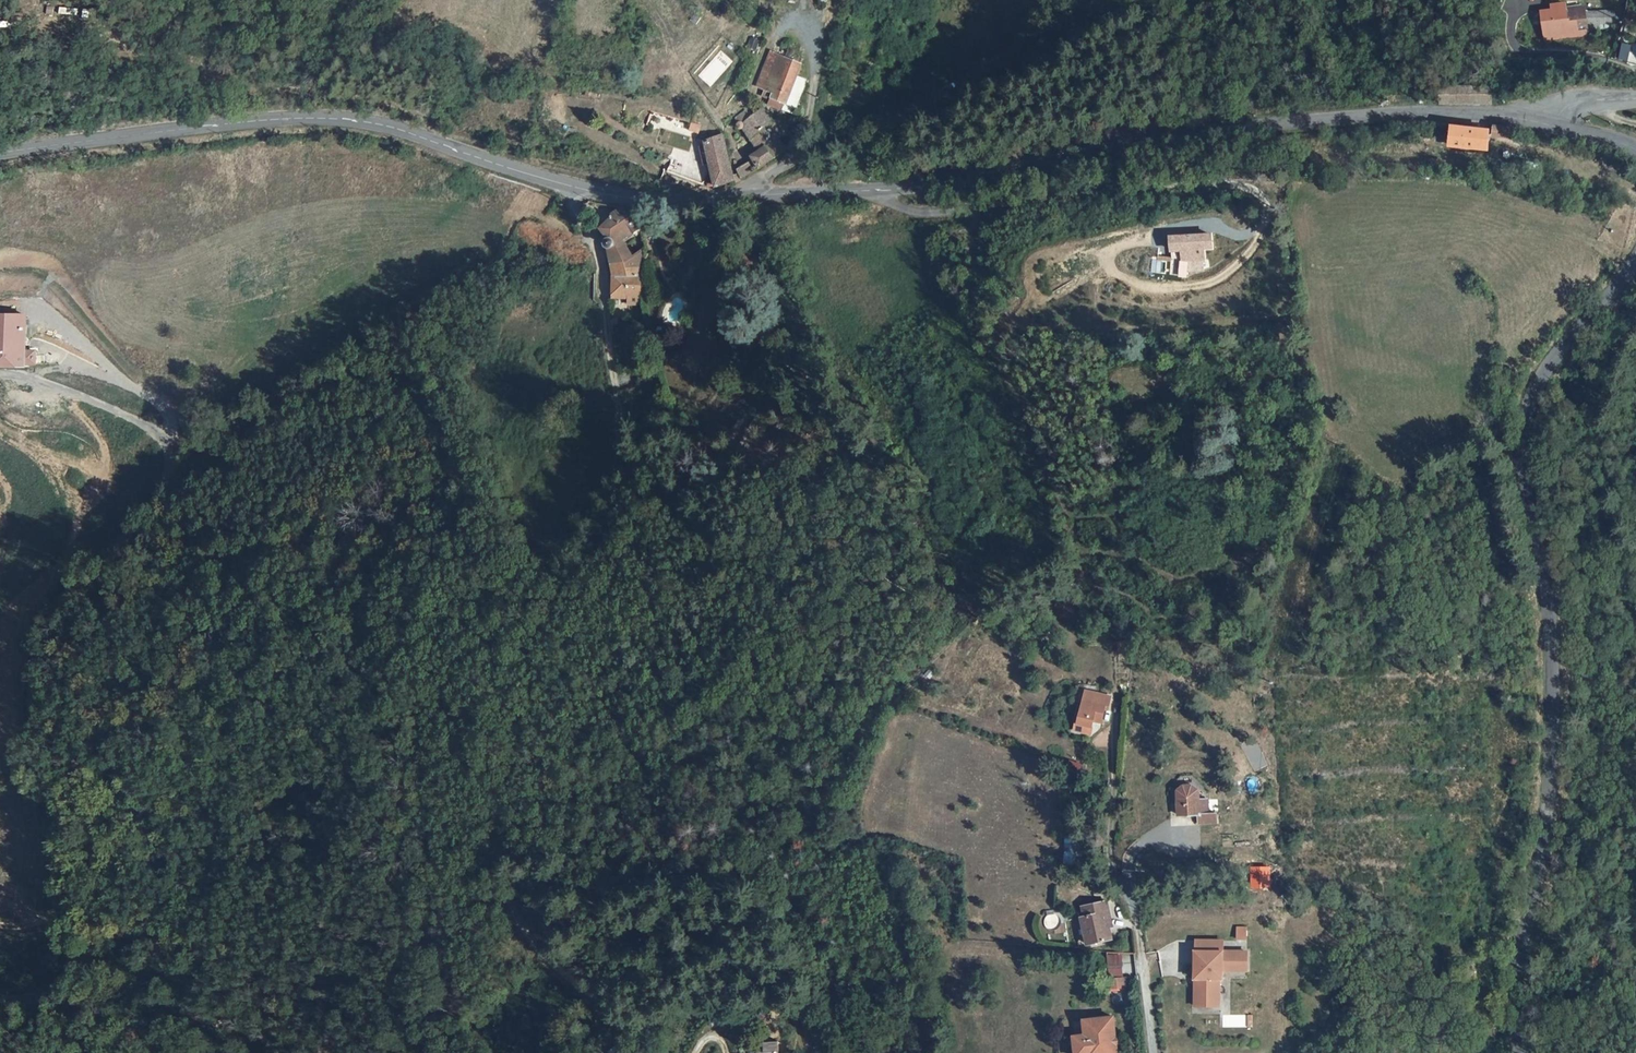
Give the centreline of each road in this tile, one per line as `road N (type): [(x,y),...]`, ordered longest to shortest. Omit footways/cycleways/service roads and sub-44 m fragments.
road 1 (track): [(573,187),(579,227),(599,257),(609,305),(614,453),(511,716),(496,777),(497,851),(528,923),(622,1009),(644,1052)]
road 2 (secondary): [(1528,1052),(1528,849),(1550,624),(1530,452),(1541,387),(1635,259)]
road 3 (unclassified): [(0,1000),(46,996),(68,966),(46,753),(54,646),(172,481),(171,451),(144,428),(49,388),(0,380)]
road 4 (secondary): [(1555,115),(1459,111),(1233,125),(1136,136),(889,191),(739,199)]
road 5 (secondary): [(739,199),(626,198),(573,187),(351,119),(213,125),(0,153)]
road 6 (unclassified): [(1107,0),(871,117),(739,199)]

